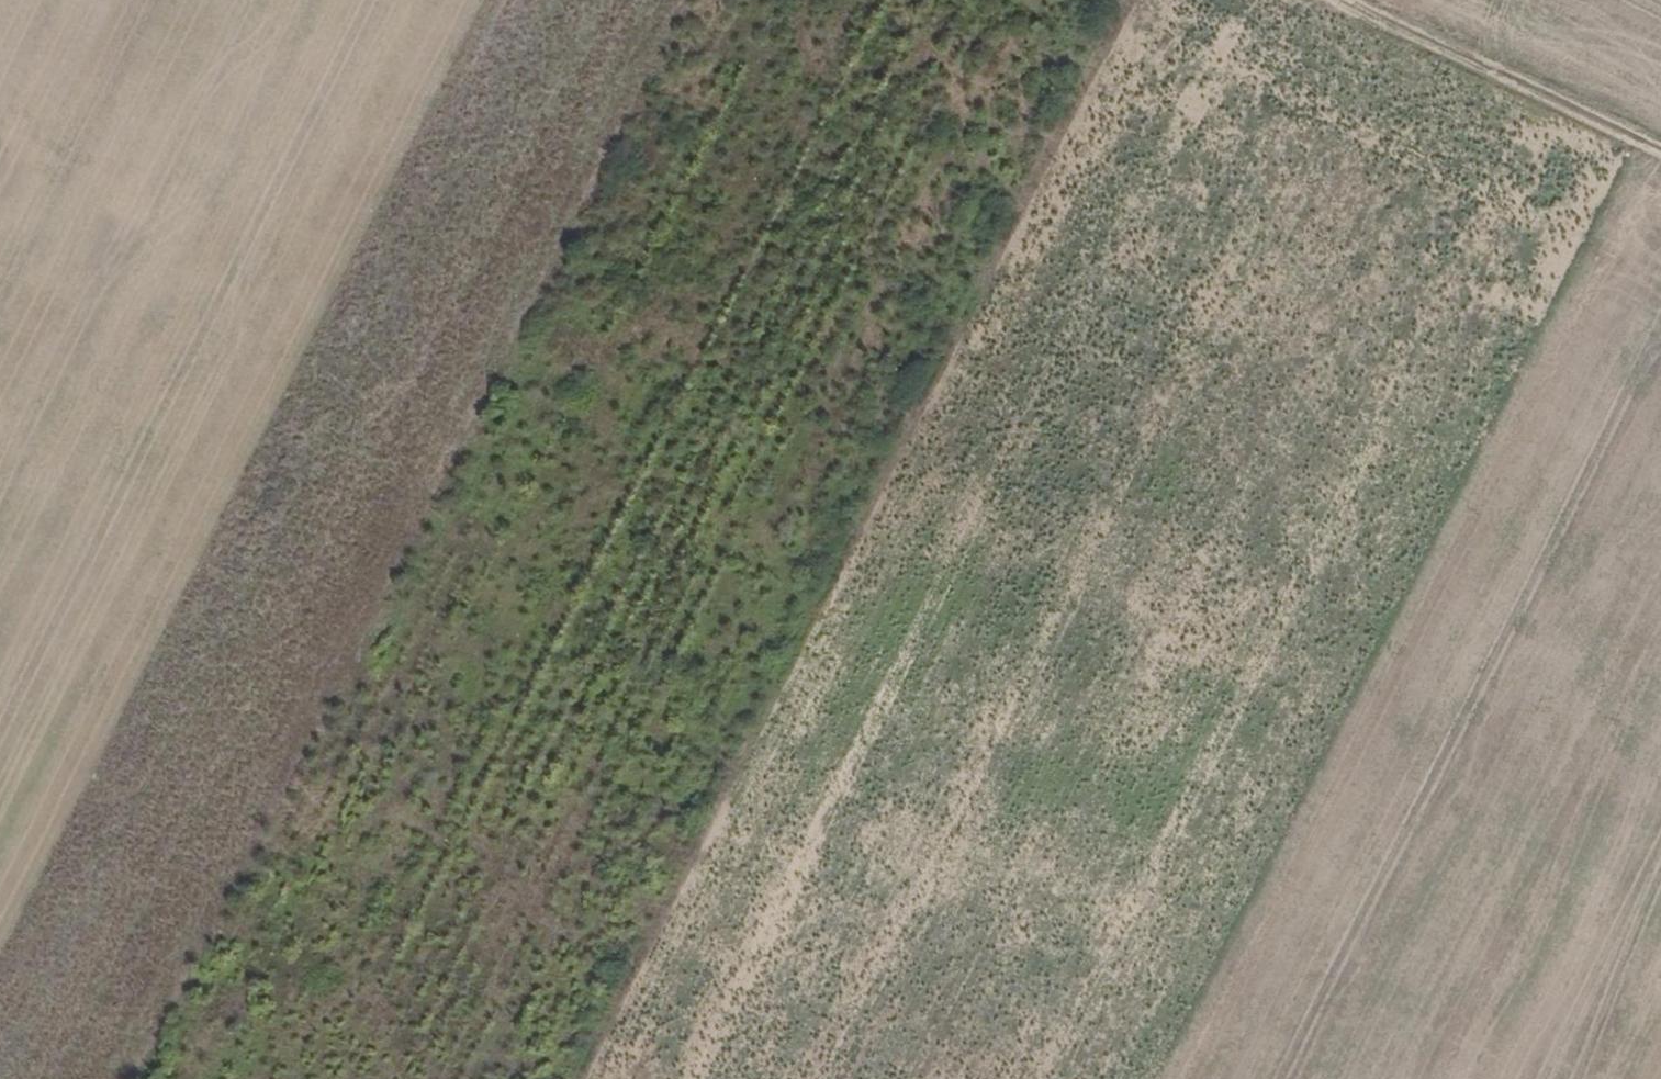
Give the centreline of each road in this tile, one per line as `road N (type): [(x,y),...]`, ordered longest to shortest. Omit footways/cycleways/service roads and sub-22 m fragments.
road 1 (track): [(1660,157),(1346,0)]

